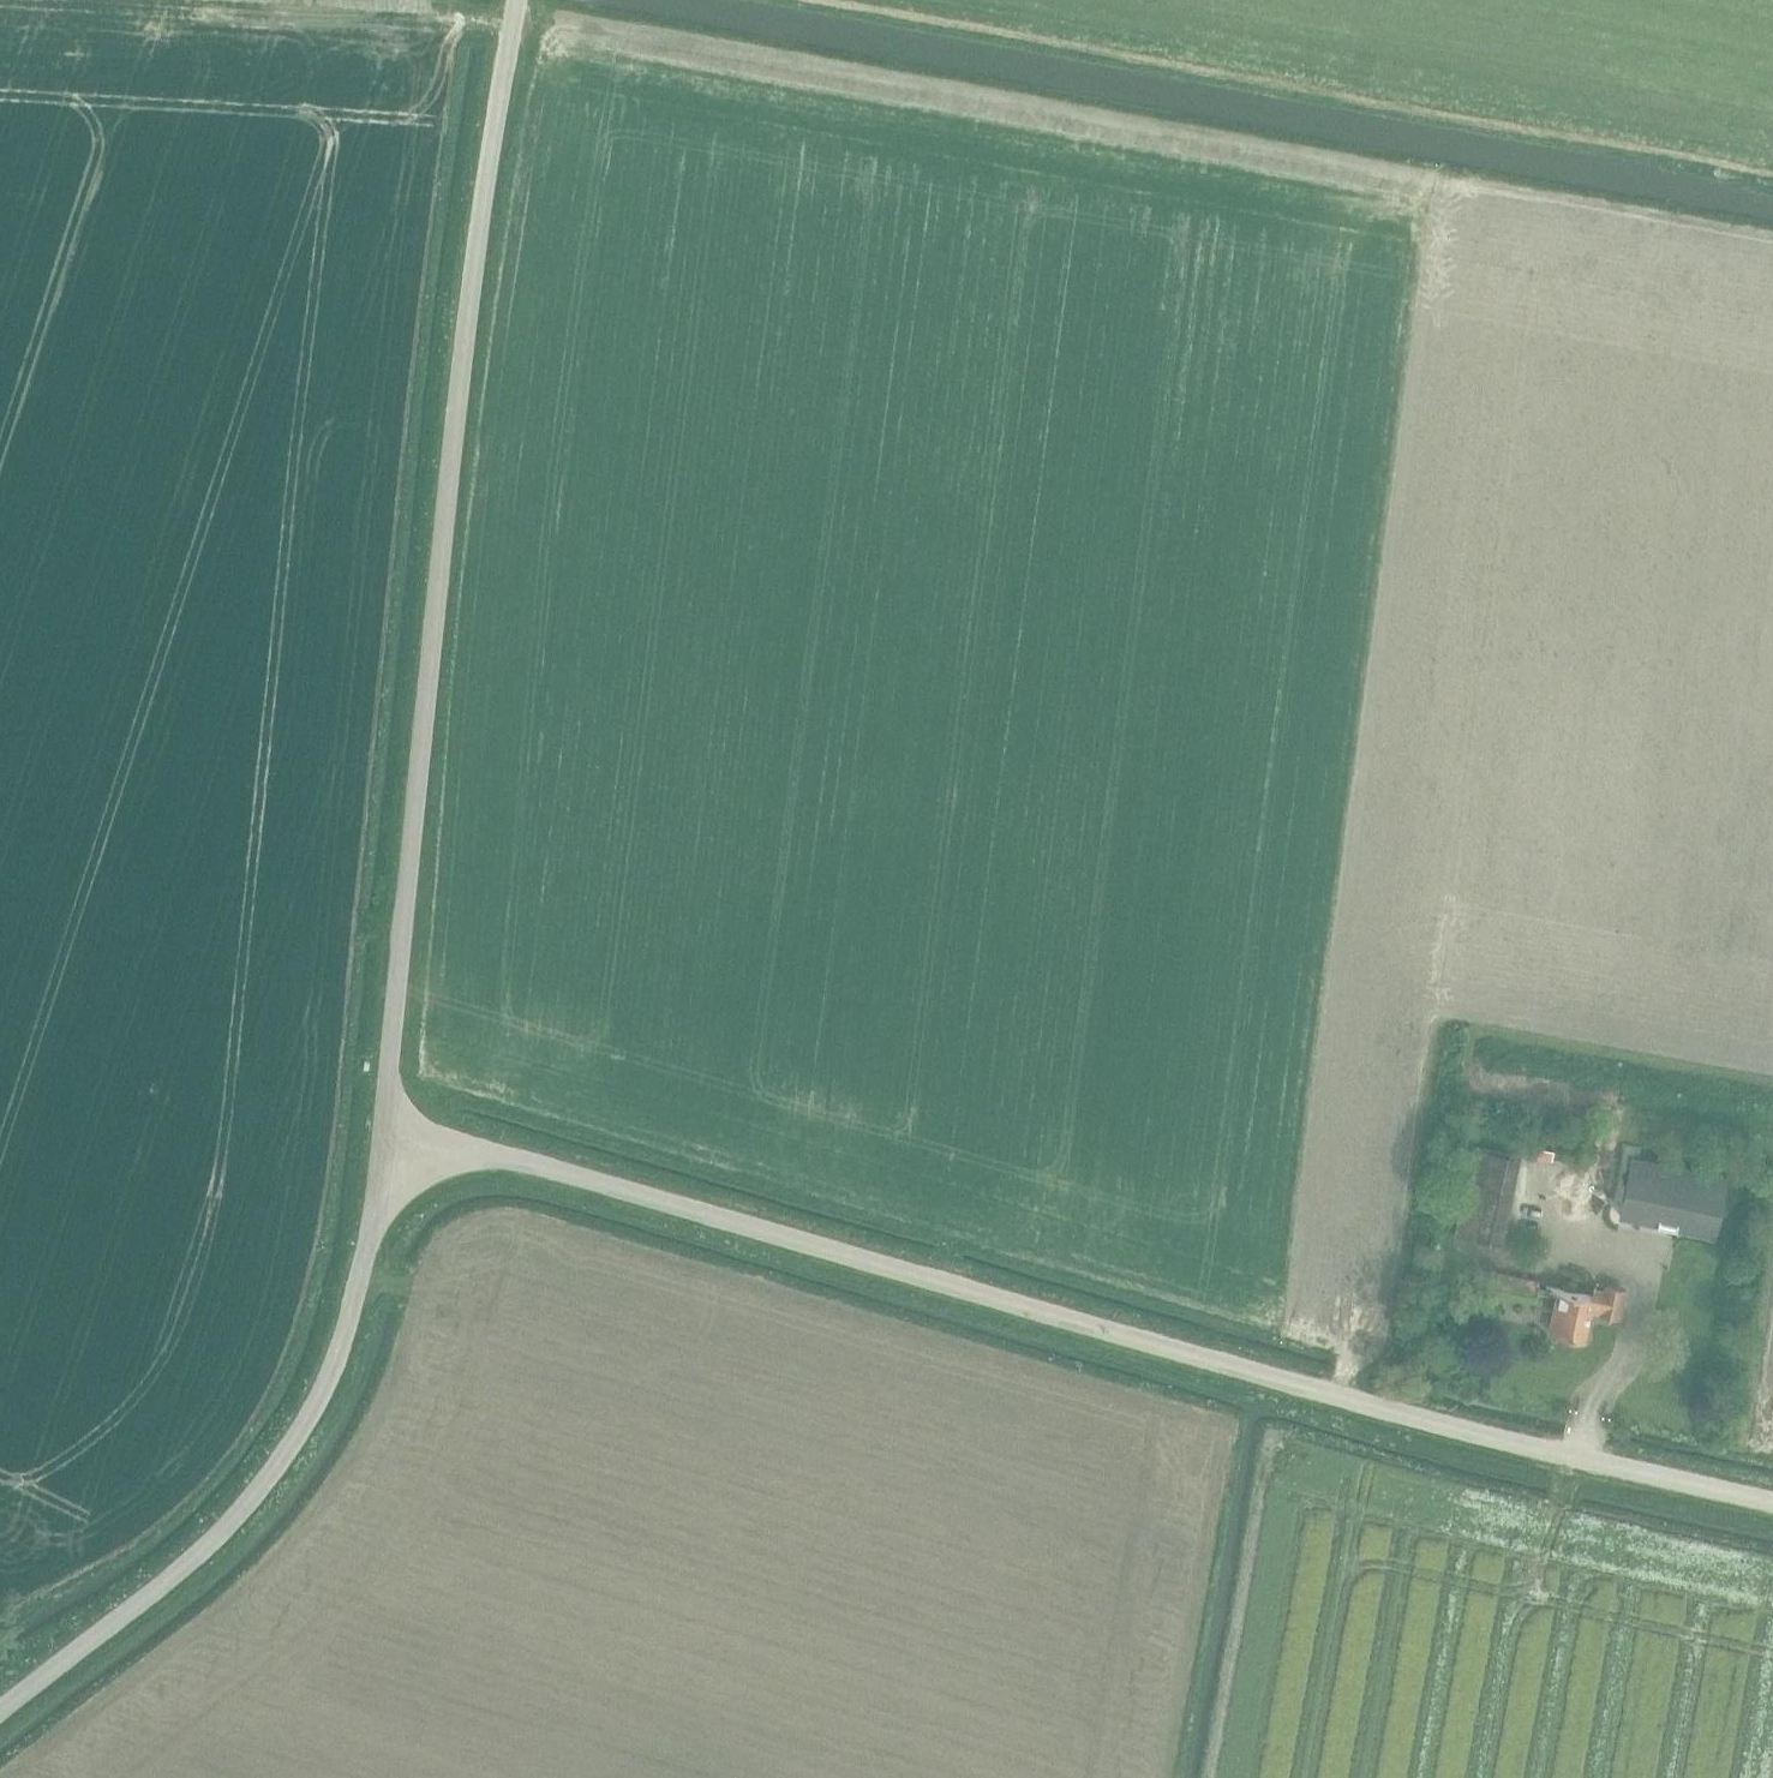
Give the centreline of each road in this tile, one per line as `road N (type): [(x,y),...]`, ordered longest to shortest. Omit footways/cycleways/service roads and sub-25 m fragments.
road 1 (unclassified): [(1772,1509),(396,1147)]
road 2 (unclassified): [(396,1147),(396,976),(457,416),(519,0)]
road 3 (track): [(850,0),(1772,168)]
road 4 (unclassified): [(0,1712),(137,1612),(287,1465),(359,1328),(396,1147)]

